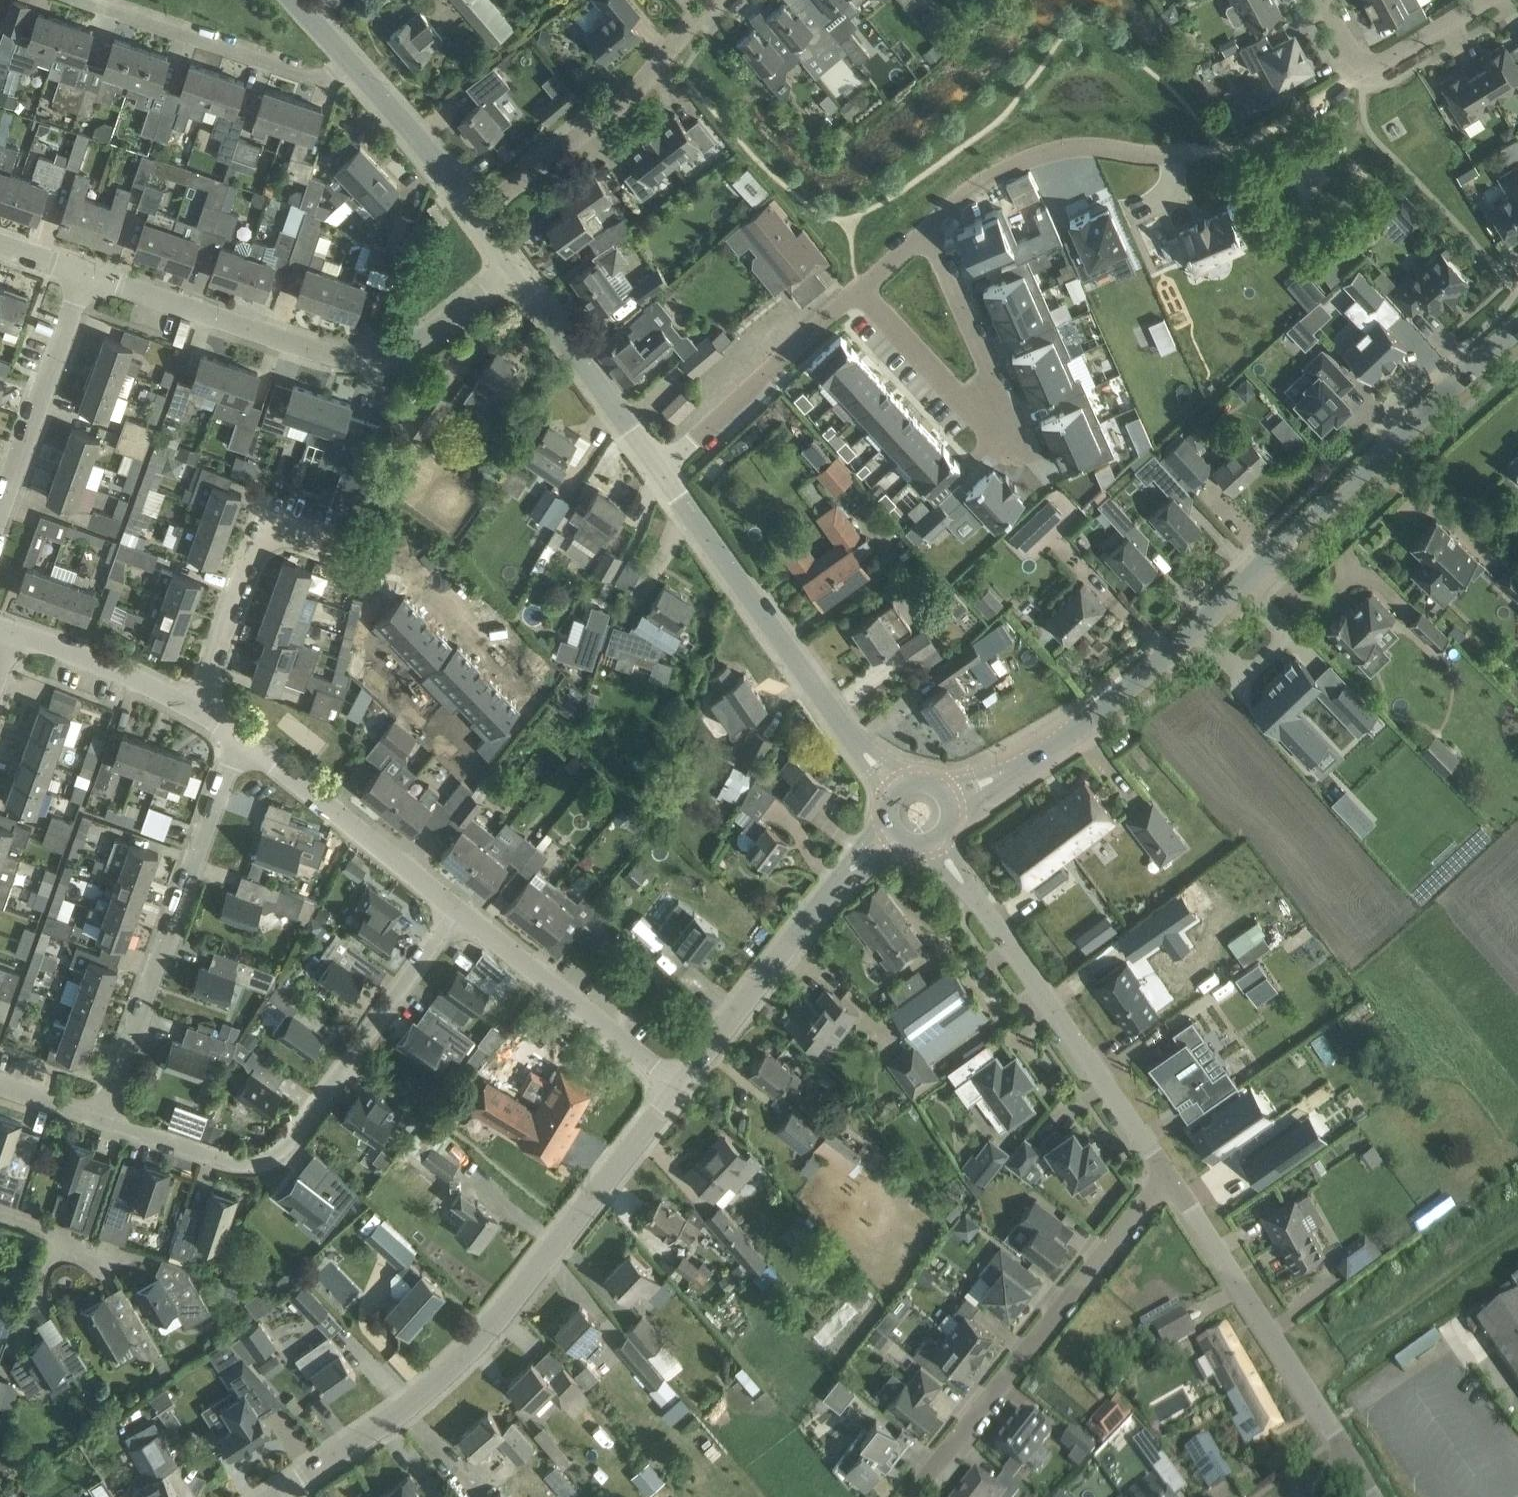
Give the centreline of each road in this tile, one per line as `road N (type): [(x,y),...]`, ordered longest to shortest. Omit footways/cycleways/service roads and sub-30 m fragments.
road 1 (tertiary): [(1067,734),(1187,633),(1517,324)]
road 2 (tertiary): [(274,1496),(453,1367),(510,1308),(681,1084)]
road 3 (residential): [(463,908),(287,1146),(268,1158),(240,1164),(100,1118)]
road 4 (residential): [(510,264),(446,327),(407,349),(364,357),(87,274)]
road 5 (residential): [(861,290),(999,443),(1011,433),(999,386),(924,236)]
road 6 (residential): [(100,1118),(239,732)]
road 7 (residential): [(913,1496),(1168,1176)]
road 8 (unclassified): [(1352,1464),(1168,1176)]
road 9 (unclassified): [(1168,1176),(976,898)]
road 10 (residential): [(477,216),(630,93),(720,0)]
road 11 (tertiary): [(850,738),(661,474)]
road 12 (residential): [(924,236),(969,193),(1017,167),(1070,152),(1200,155)]
road 13 (residential): [(350,58),(330,73),(279,69),(75,0)]
road 14 (residential): [(463,908),(239,732)]
road 15 (residential): [(681,1084),(463,908)]
road 16 (residential): [(661,474),(861,290)]
road 17 (residential): [(201,706),(265,523),(332,552)]
road 18 (tertiary): [(661,474),(510,264)]
road 19 (residential): [(0,511),(87,274)]
road 20 (tertiary): [(681,1084),(832,888)]
road 21 (residential): [(1482,0),(1382,63),(1365,65),(1323,0)]
road 22 (residential): [(201,706),(151,679),(13,631)]
road 23 (tertiary): [(477,216),(350,58)]
road 24 (residential): [(0,1209),(49,1225),(102,1271)]

